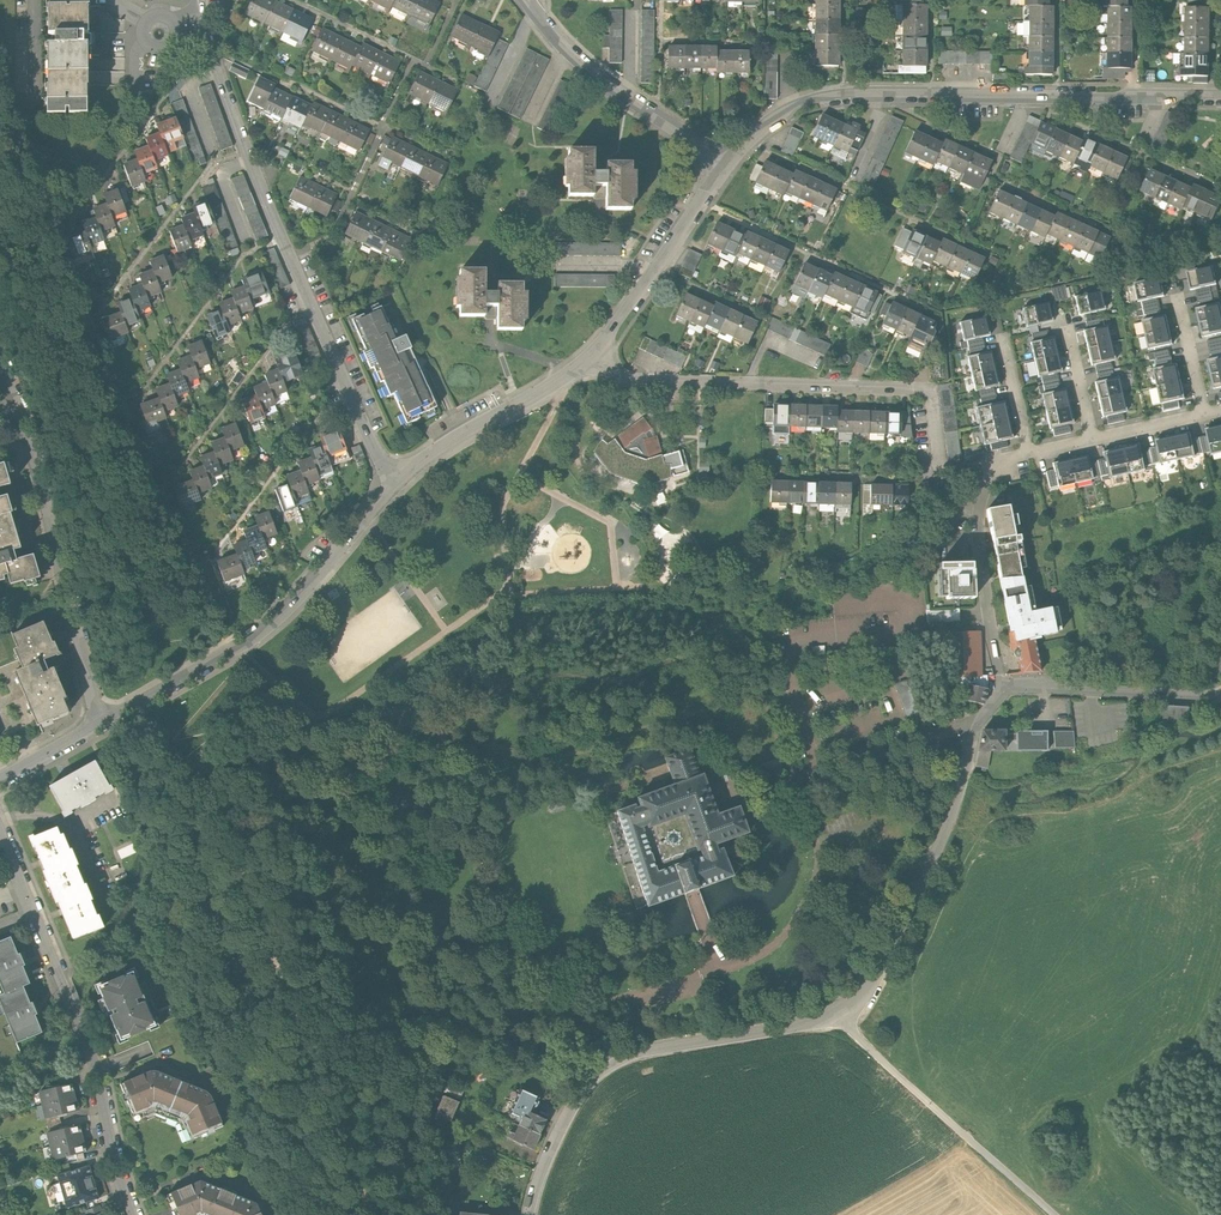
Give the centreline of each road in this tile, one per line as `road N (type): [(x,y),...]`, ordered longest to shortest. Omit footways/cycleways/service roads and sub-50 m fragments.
road 1 (unclassified): [(1220,694),(1042,686),(1002,692),(976,730),(940,844),(885,956),(851,1003),(814,1023),(640,1051),(591,1075),(543,1166),(528,1214)]
road 2 (residential): [(171,19),(201,15),(283,239),(375,451),(398,479)]
road 3 (tertiary): [(726,161),(787,109),(842,94),(1220,95)]
road 4 (residential): [(592,357),(623,378),(932,389),(941,471)]
road 5 (residential): [(0,836),(89,1047),(132,1214)]
road 6 (tertiary): [(103,724),(267,629),(398,479)]
road 7 (residential): [(103,724),(0,363)]
road 8 (residential): [(726,161),(572,53),(529,0)]
road 9 (tertiary): [(592,357),(726,161)]
road 10 (tertiary): [(398,479),(592,357)]
road 11 (residential): [(1204,414),(1177,294)]
road 12 (residential): [(1029,452),(1002,333)]

